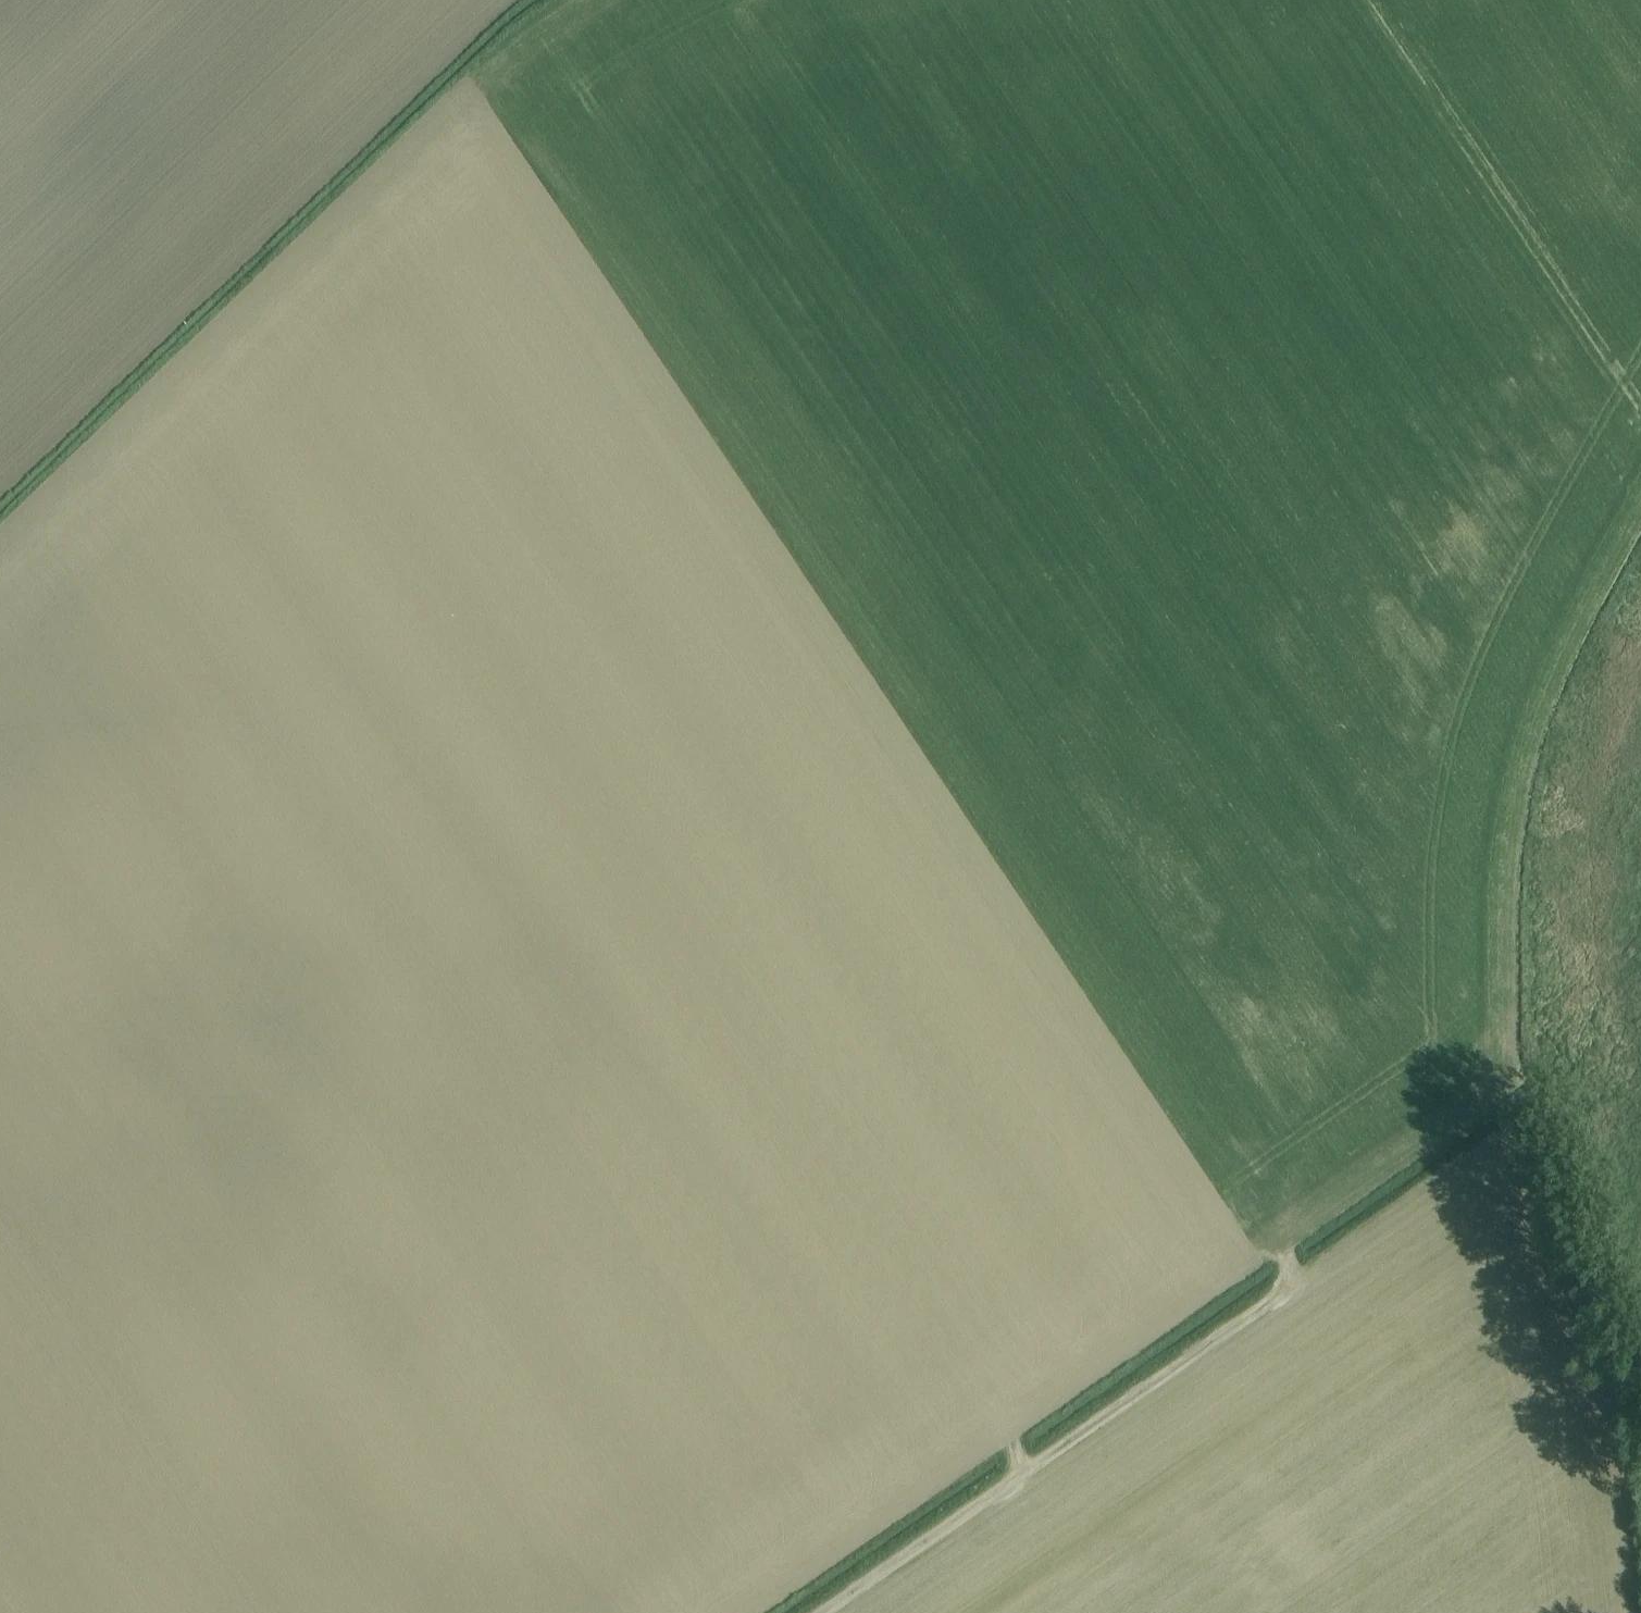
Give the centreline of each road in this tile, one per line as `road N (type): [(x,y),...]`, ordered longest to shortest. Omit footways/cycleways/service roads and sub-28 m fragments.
road 1 (track): [(821,1612),(1288,1288),(1292,1268),(1284,1253)]

